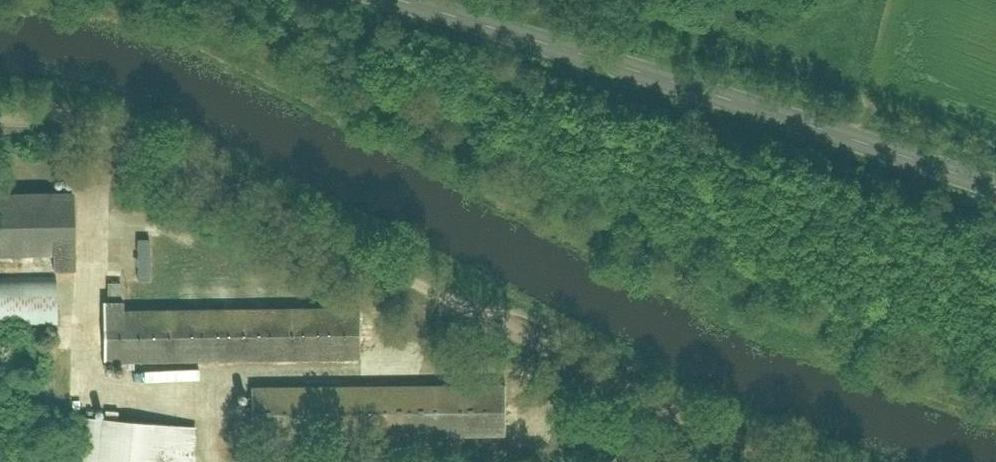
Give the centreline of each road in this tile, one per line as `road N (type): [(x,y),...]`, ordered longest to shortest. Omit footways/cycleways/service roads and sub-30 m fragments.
road 1 (tertiary): [(995,186),(403,0)]
road 2 (unclassified): [(441,299),(199,179),(0,124)]
road 3 (unclassified): [(441,299),(773,461)]

